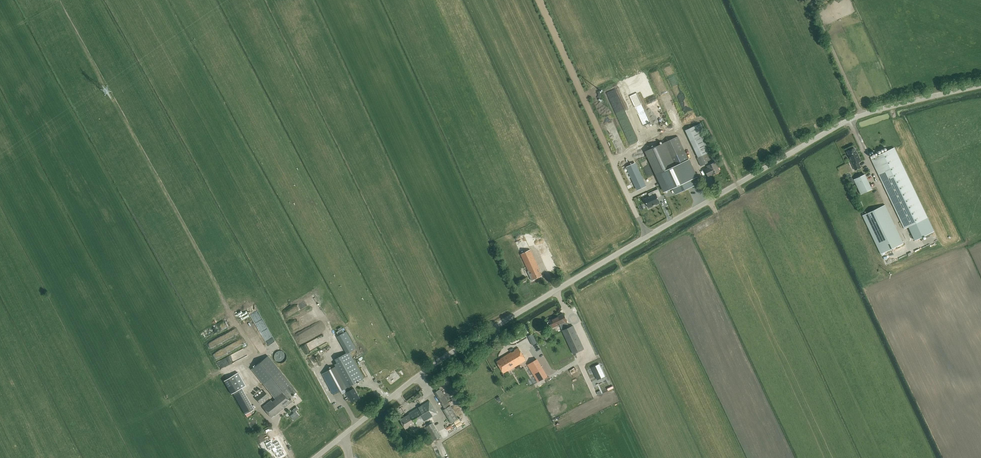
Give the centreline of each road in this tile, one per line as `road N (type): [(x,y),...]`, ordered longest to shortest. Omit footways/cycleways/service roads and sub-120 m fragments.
road 1 (unclassified): [(315,457),(456,351),(837,127),(980,85)]
road 2 (track): [(646,236),(535,0)]

